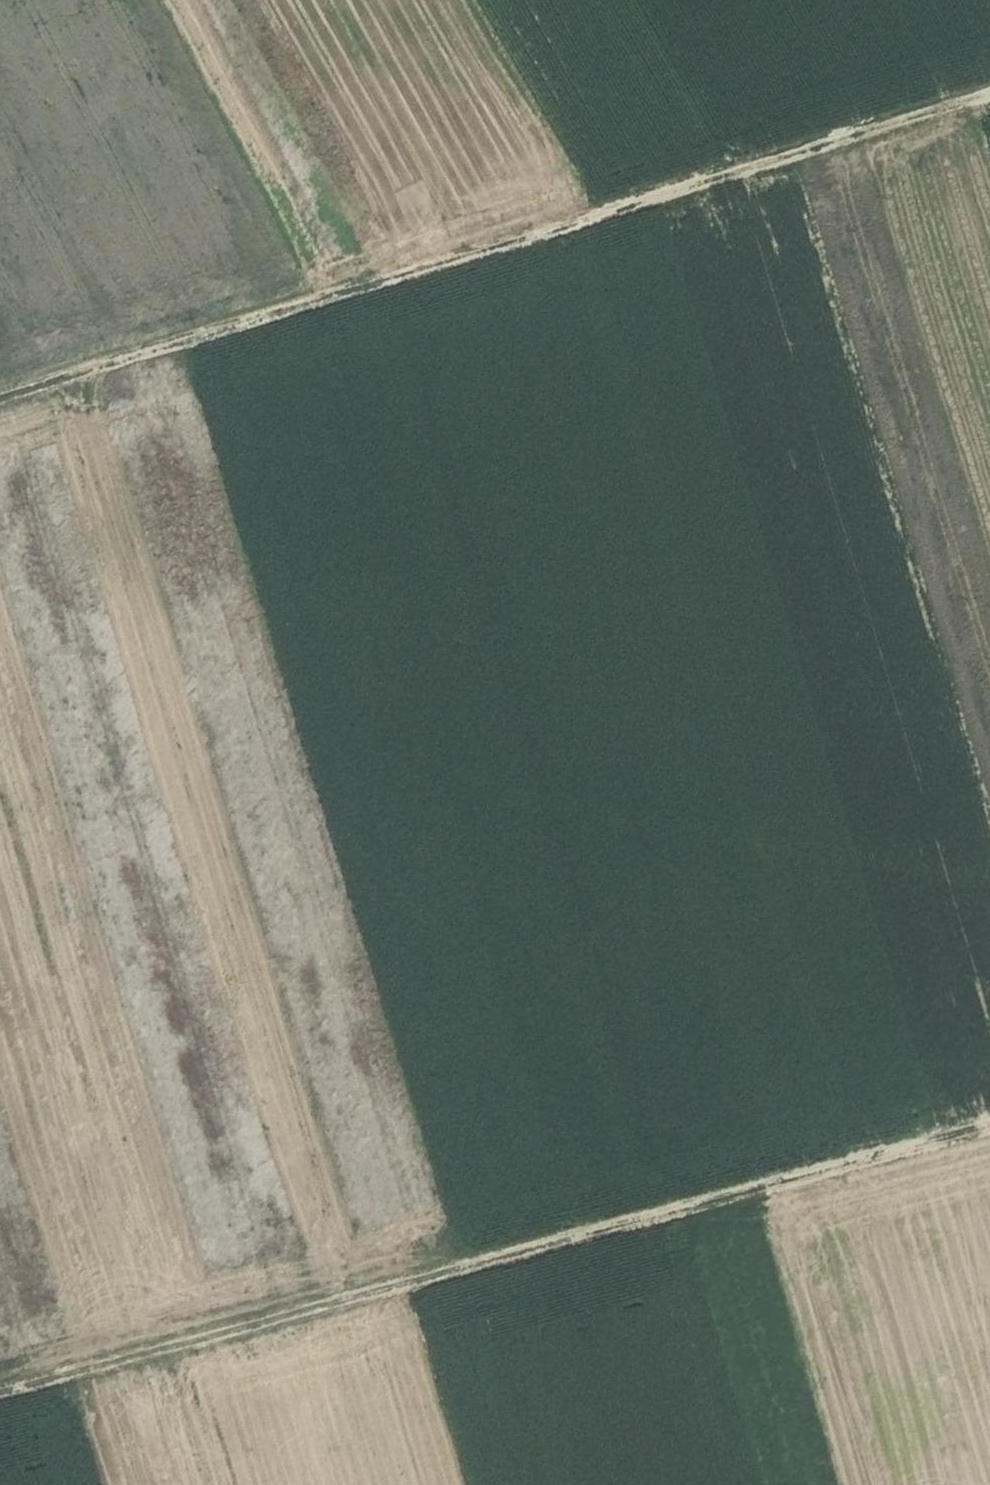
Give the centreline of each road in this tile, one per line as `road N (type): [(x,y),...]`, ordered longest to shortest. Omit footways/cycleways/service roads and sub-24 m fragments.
road 1 (track): [(0,396),(989,90)]
road 2 (track): [(989,1124),(0,1392)]

